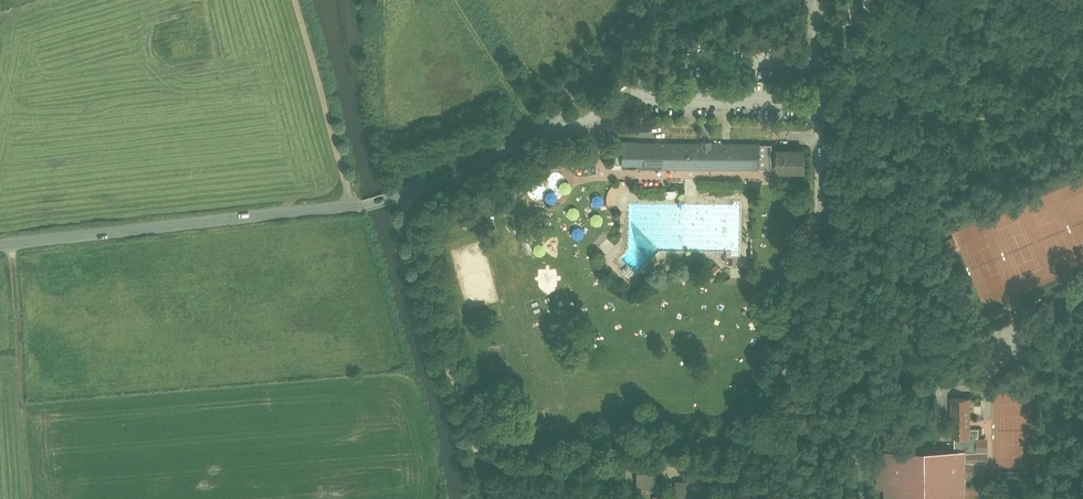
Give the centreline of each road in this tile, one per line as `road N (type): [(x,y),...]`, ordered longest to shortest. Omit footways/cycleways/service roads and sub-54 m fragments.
road 1 (unclassified): [(0,245),(391,197),(526,137),(668,0)]
road 2 (unclassified): [(817,263),(822,129),(813,0)]
road 3 (track): [(39,498),(13,244)]
road 4 (track): [(817,263),(810,440)]

